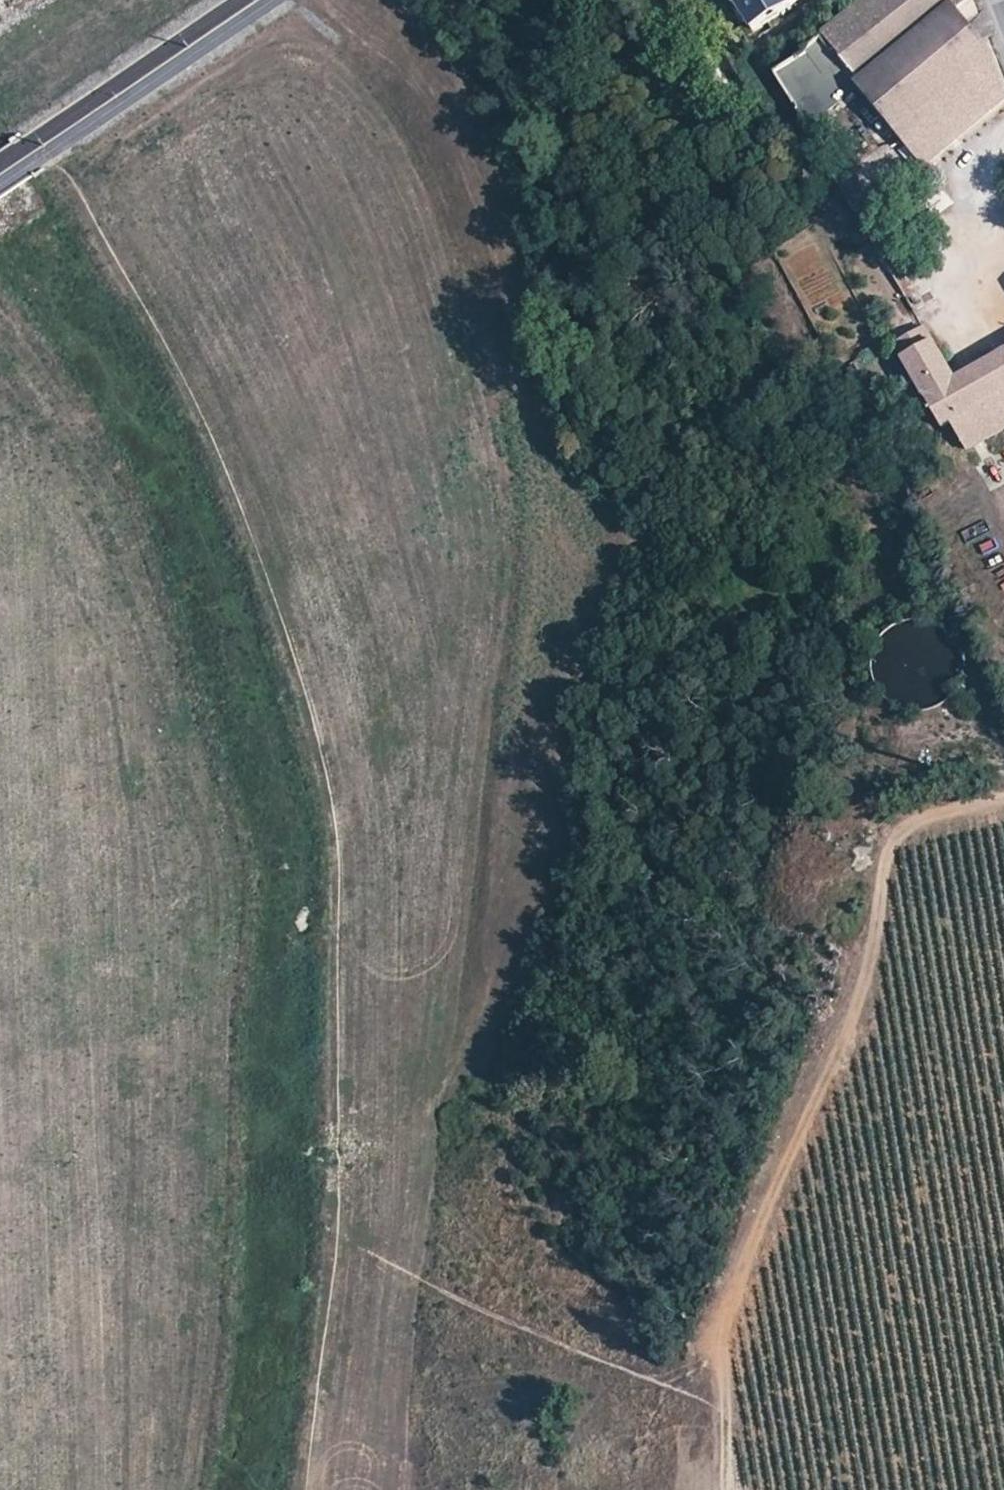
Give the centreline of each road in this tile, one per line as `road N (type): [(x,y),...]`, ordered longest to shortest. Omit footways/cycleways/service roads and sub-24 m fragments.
road 1 (track): [(1003,799),(904,828),(888,859),(864,990),(765,1215),(728,1320),(726,1489)]

